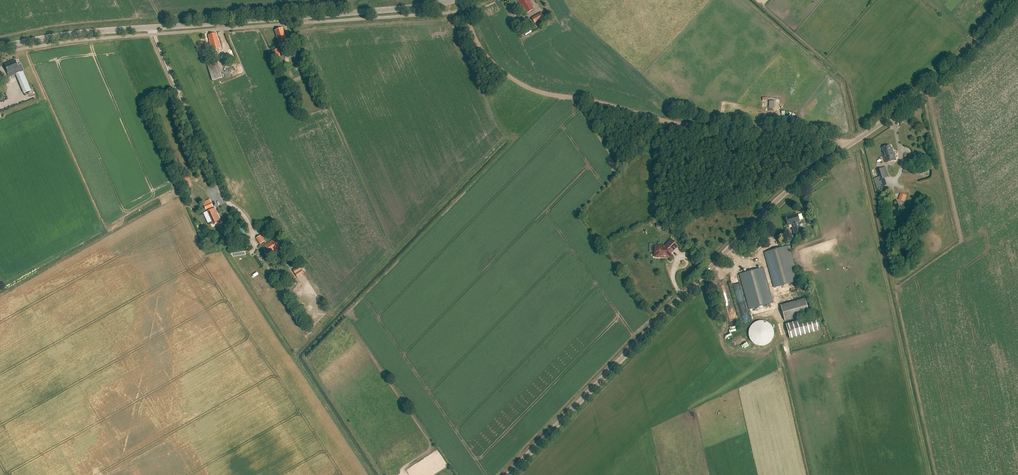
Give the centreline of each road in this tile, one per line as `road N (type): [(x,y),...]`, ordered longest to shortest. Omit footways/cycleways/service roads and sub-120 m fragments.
road 1 (unclassified): [(510,474),(776,204),(950,71),(1017,0)]
road 2 (secondary): [(0,48),(451,0)]
road 3 (track): [(857,141),(676,124),(534,92),(510,80),(475,42),(460,0)]

